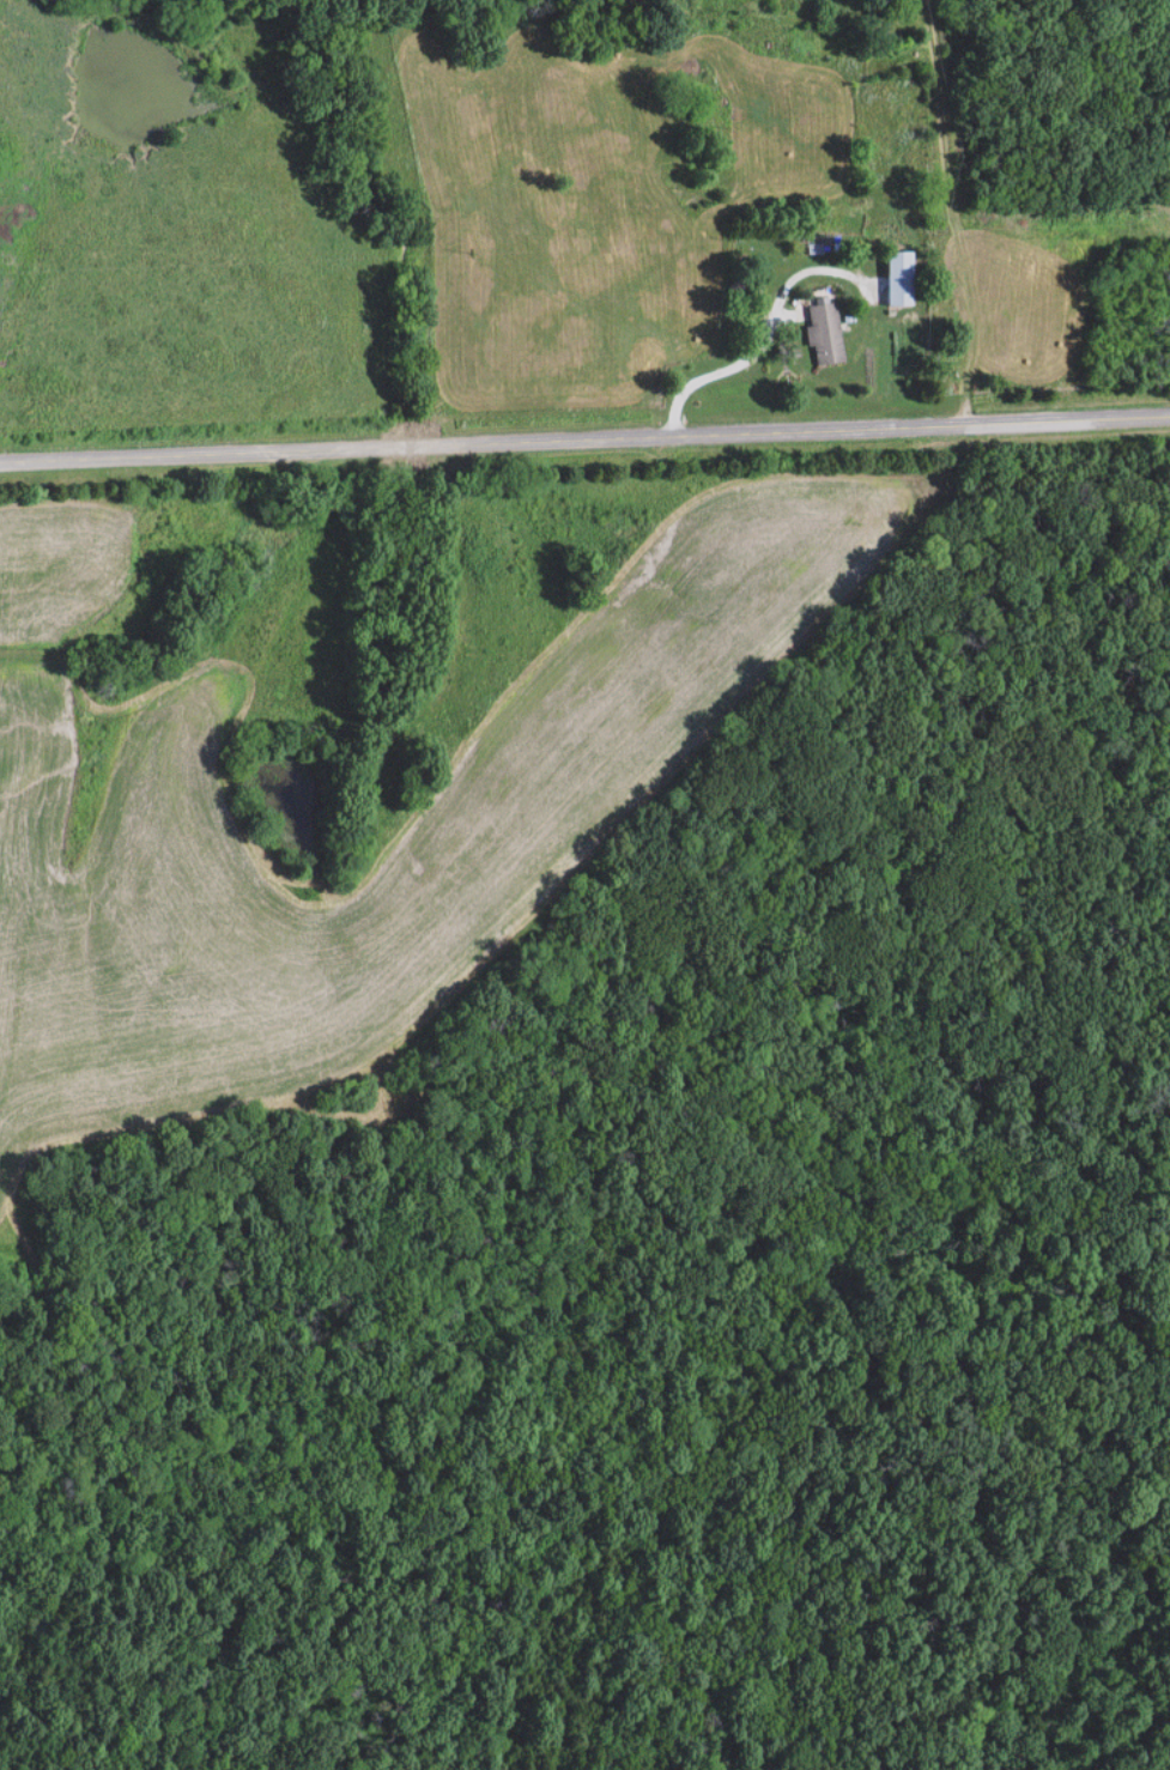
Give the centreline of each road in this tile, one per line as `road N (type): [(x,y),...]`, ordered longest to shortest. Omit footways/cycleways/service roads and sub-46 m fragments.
road 1 (tertiary): [(0,463),(1169,422)]
road 2 (residential): [(972,428),(944,47)]

